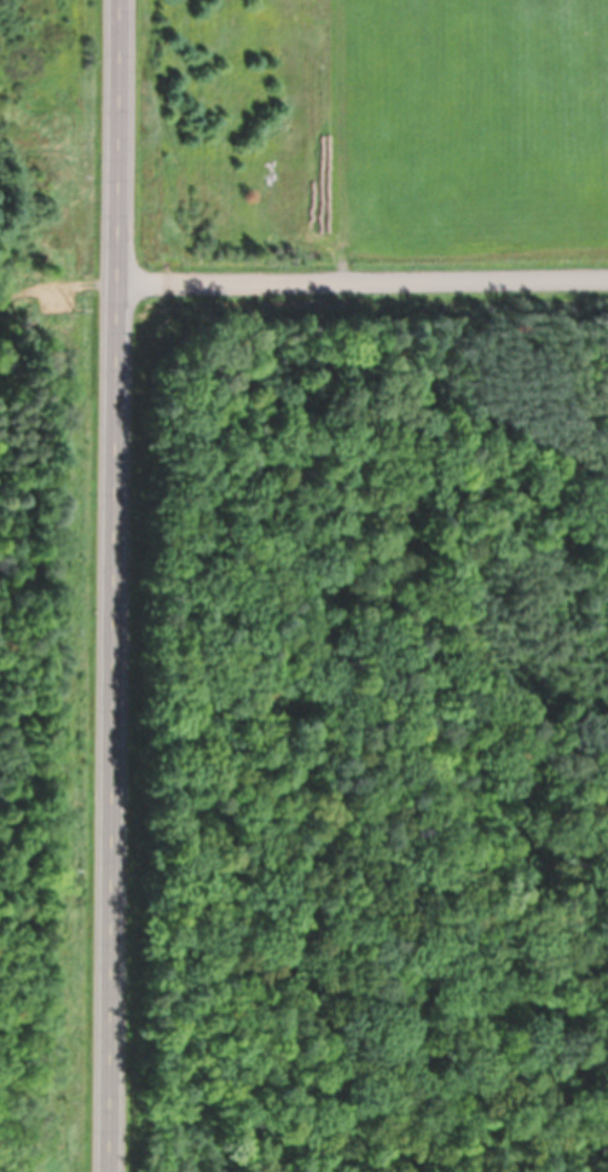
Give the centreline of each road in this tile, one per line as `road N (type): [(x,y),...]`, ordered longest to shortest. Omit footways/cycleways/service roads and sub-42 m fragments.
road 1 (primary): [(113,1171),(123,0)]
road 2 (residential): [(607,280),(121,286)]

